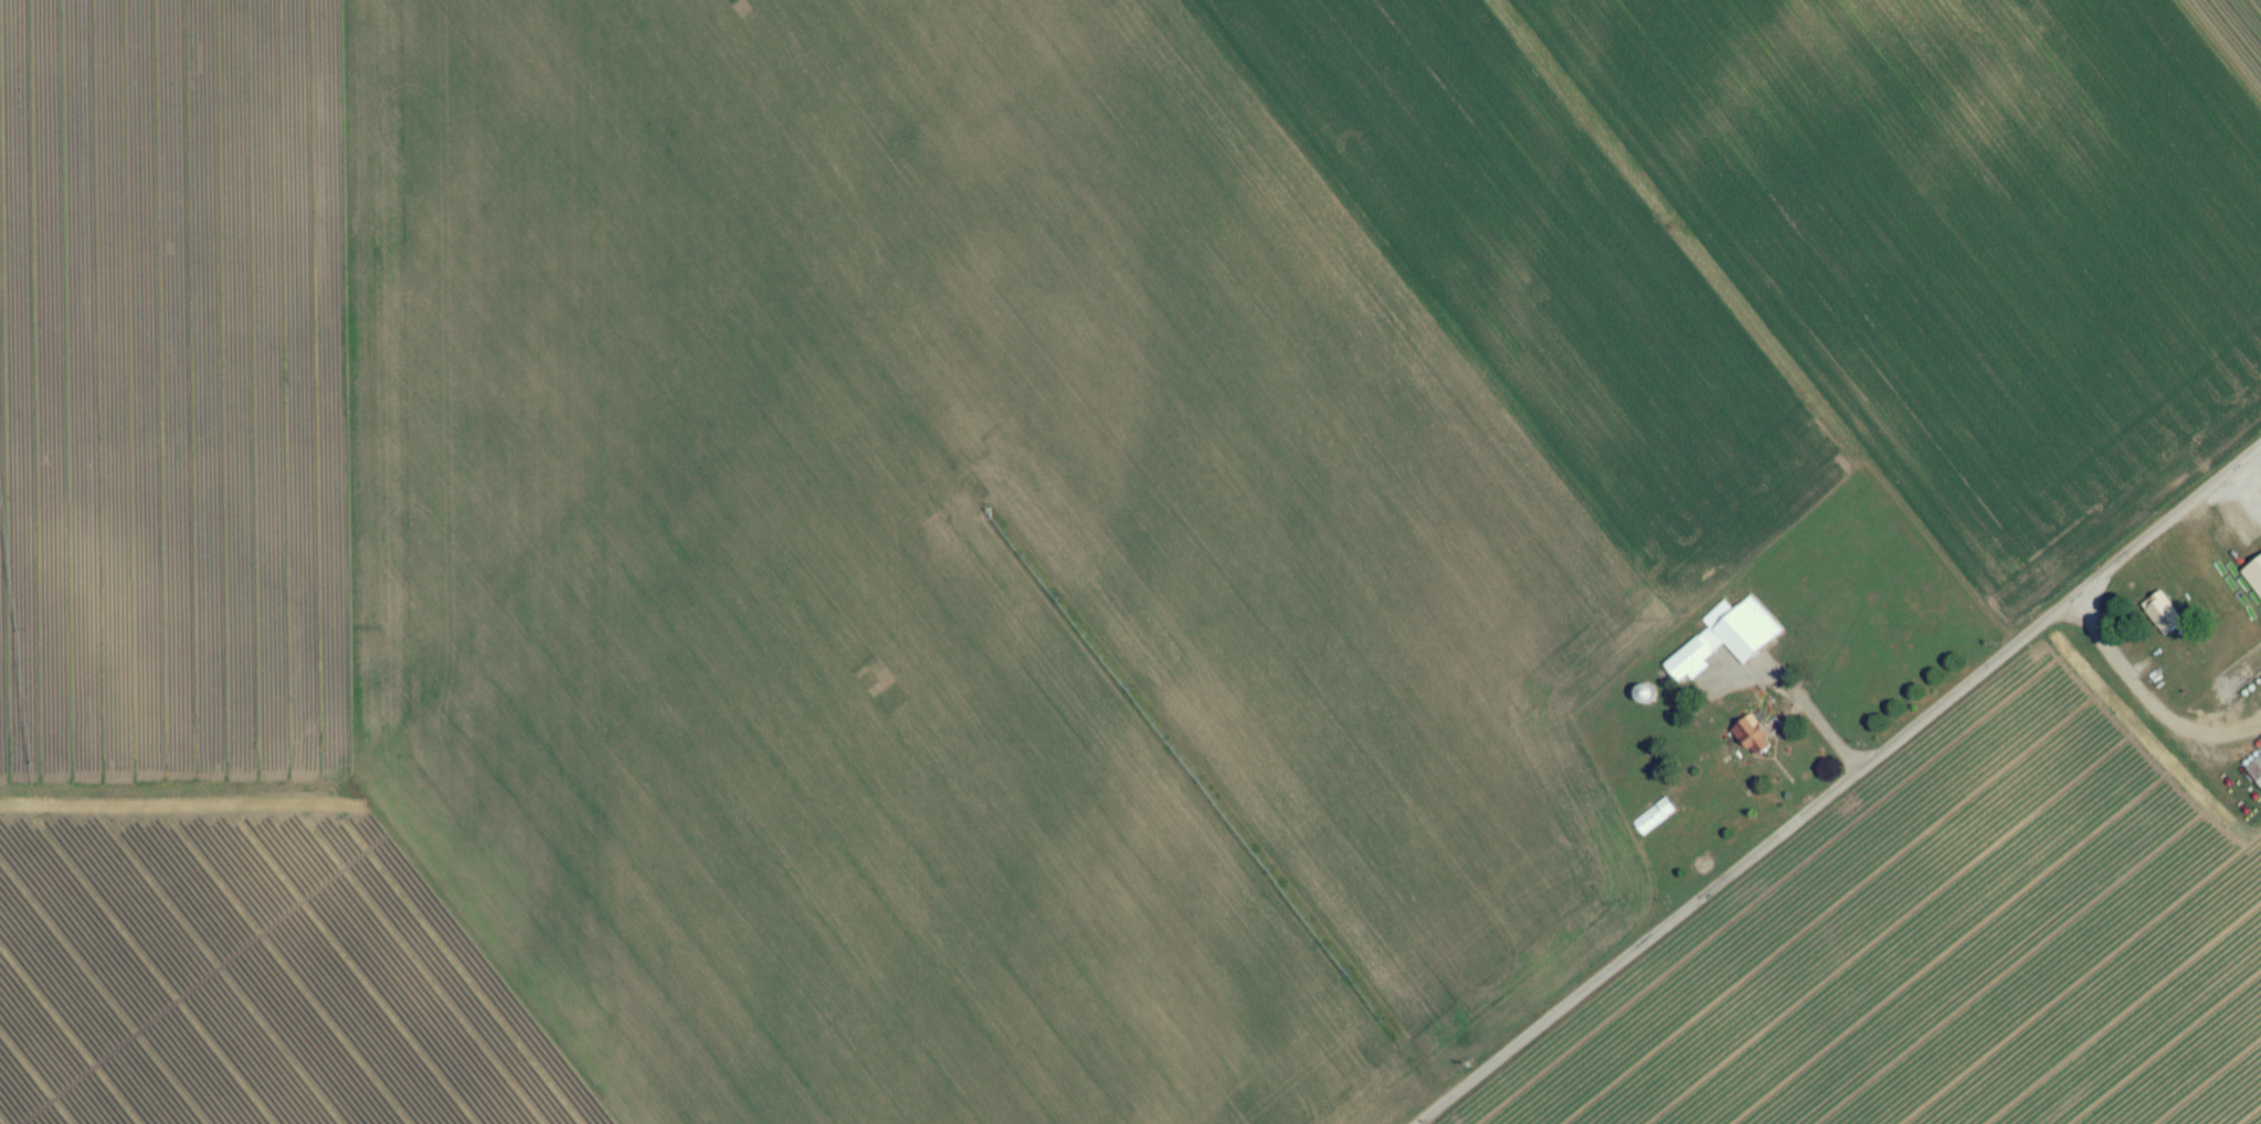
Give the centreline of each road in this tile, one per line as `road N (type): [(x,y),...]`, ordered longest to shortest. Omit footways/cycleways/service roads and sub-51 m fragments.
road 1 (residential): [(1416,1123),(2260,443)]

